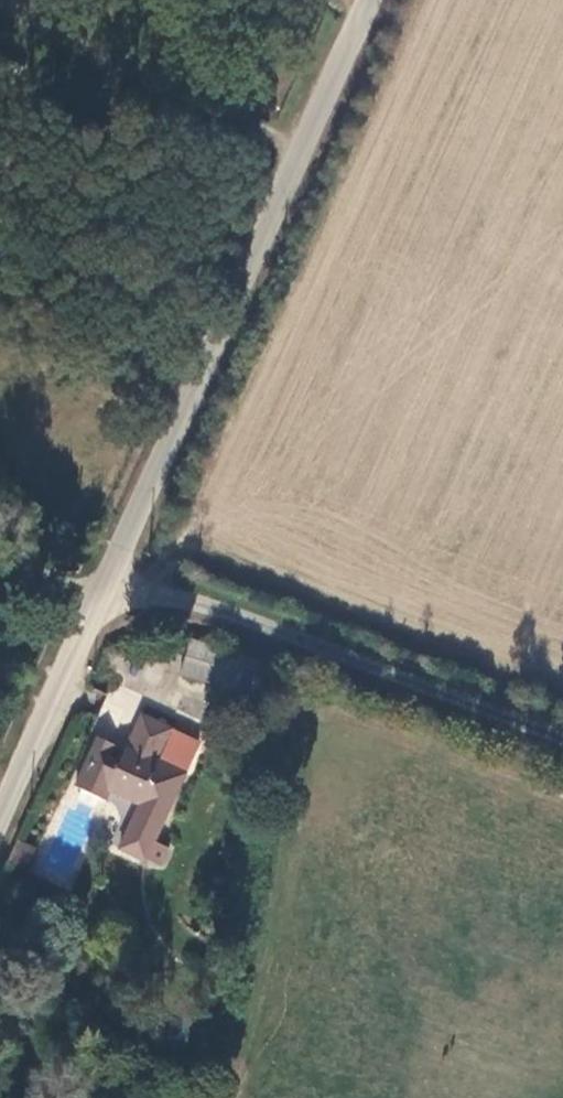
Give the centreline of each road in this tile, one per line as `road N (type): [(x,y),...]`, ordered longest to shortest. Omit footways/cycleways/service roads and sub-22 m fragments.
road 1 (unclassified): [(107,583),(367,0)]
road 2 (unclassified): [(107,583),(244,617),(562,737)]
road 3 (unclassified): [(0,825),(107,583)]

